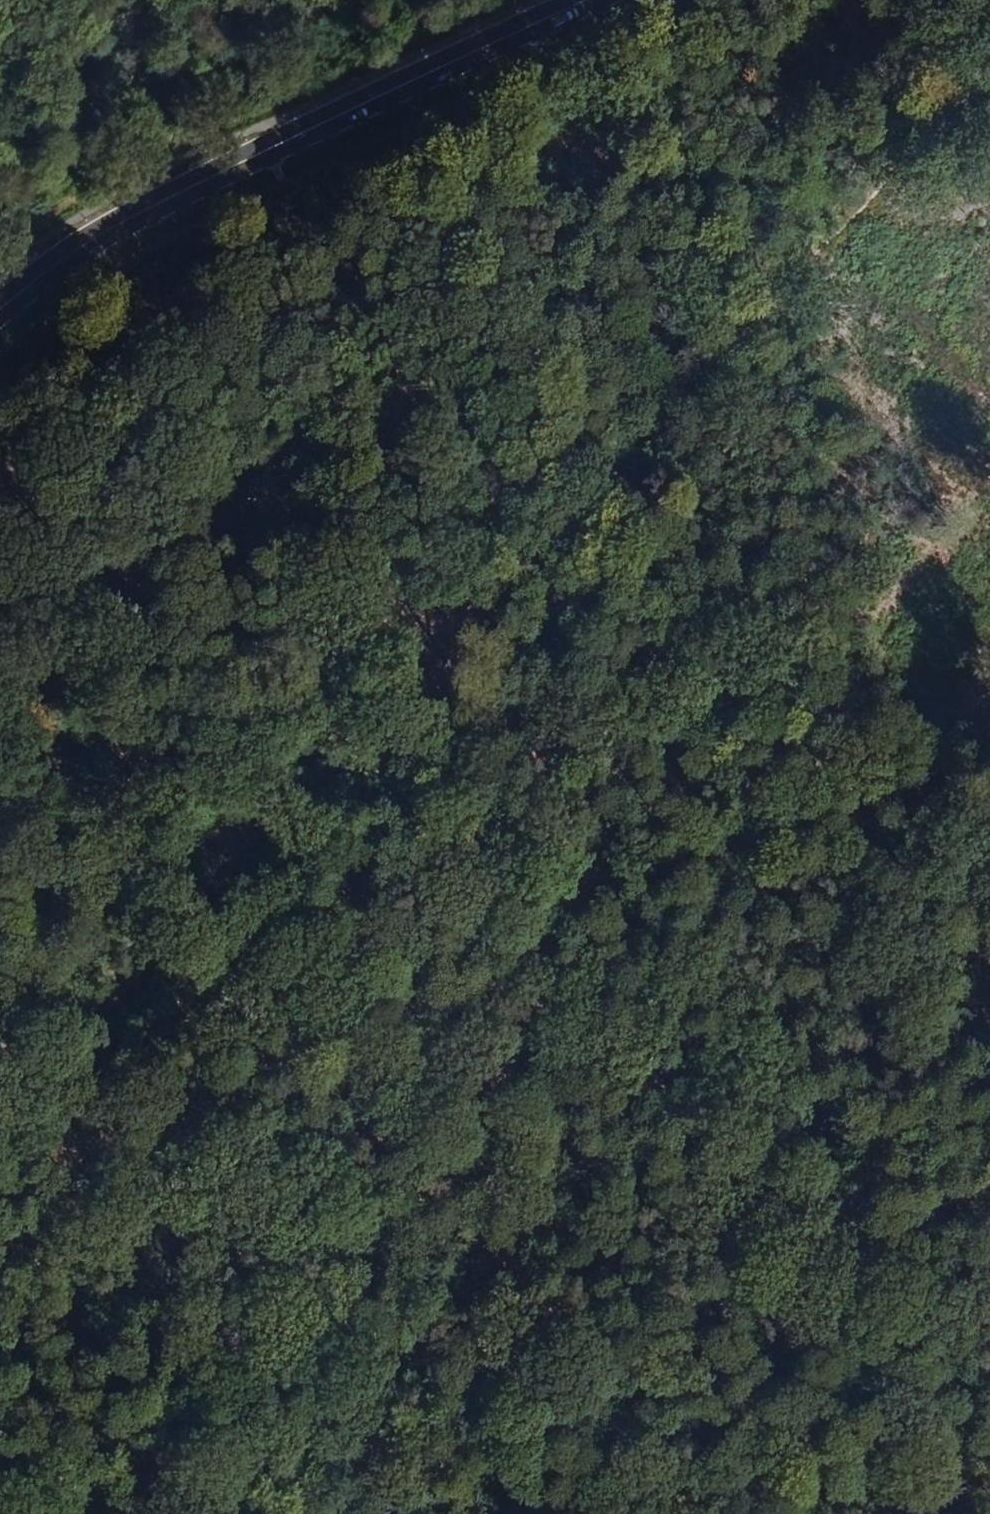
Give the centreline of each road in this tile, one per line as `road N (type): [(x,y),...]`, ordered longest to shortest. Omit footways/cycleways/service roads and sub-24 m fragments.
road 1 (primary): [(586,0),(237,164),(64,256),(0,306)]

